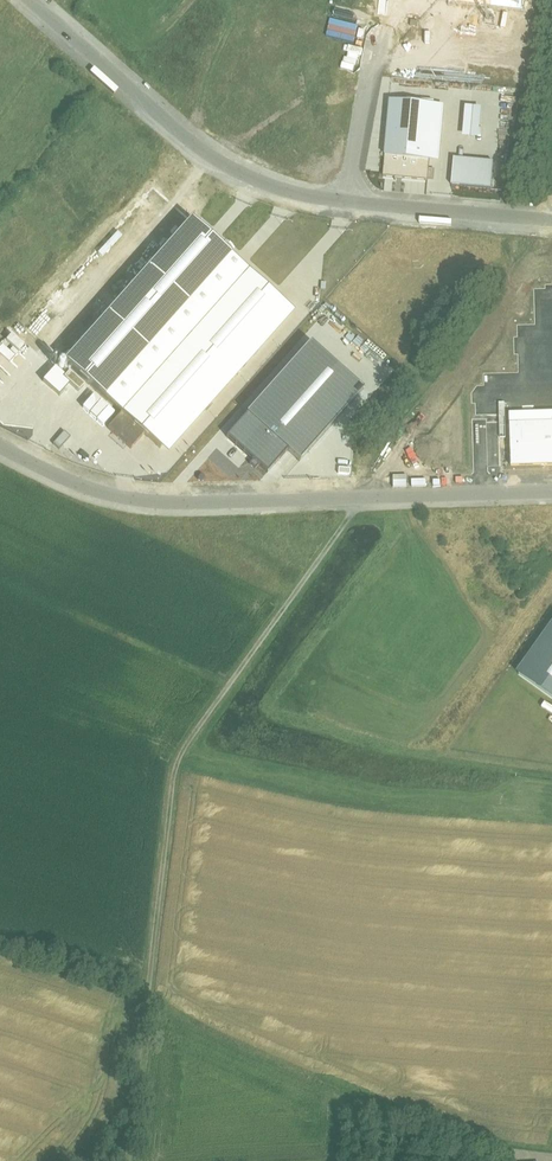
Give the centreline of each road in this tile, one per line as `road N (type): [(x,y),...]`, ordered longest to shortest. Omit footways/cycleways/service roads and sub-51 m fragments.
road 1 (unclassified): [(33,0),(189,142),(238,173),(307,199),(551,221)]
road 2 (unclassified): [(0,442),(133,497),(551,487)]

